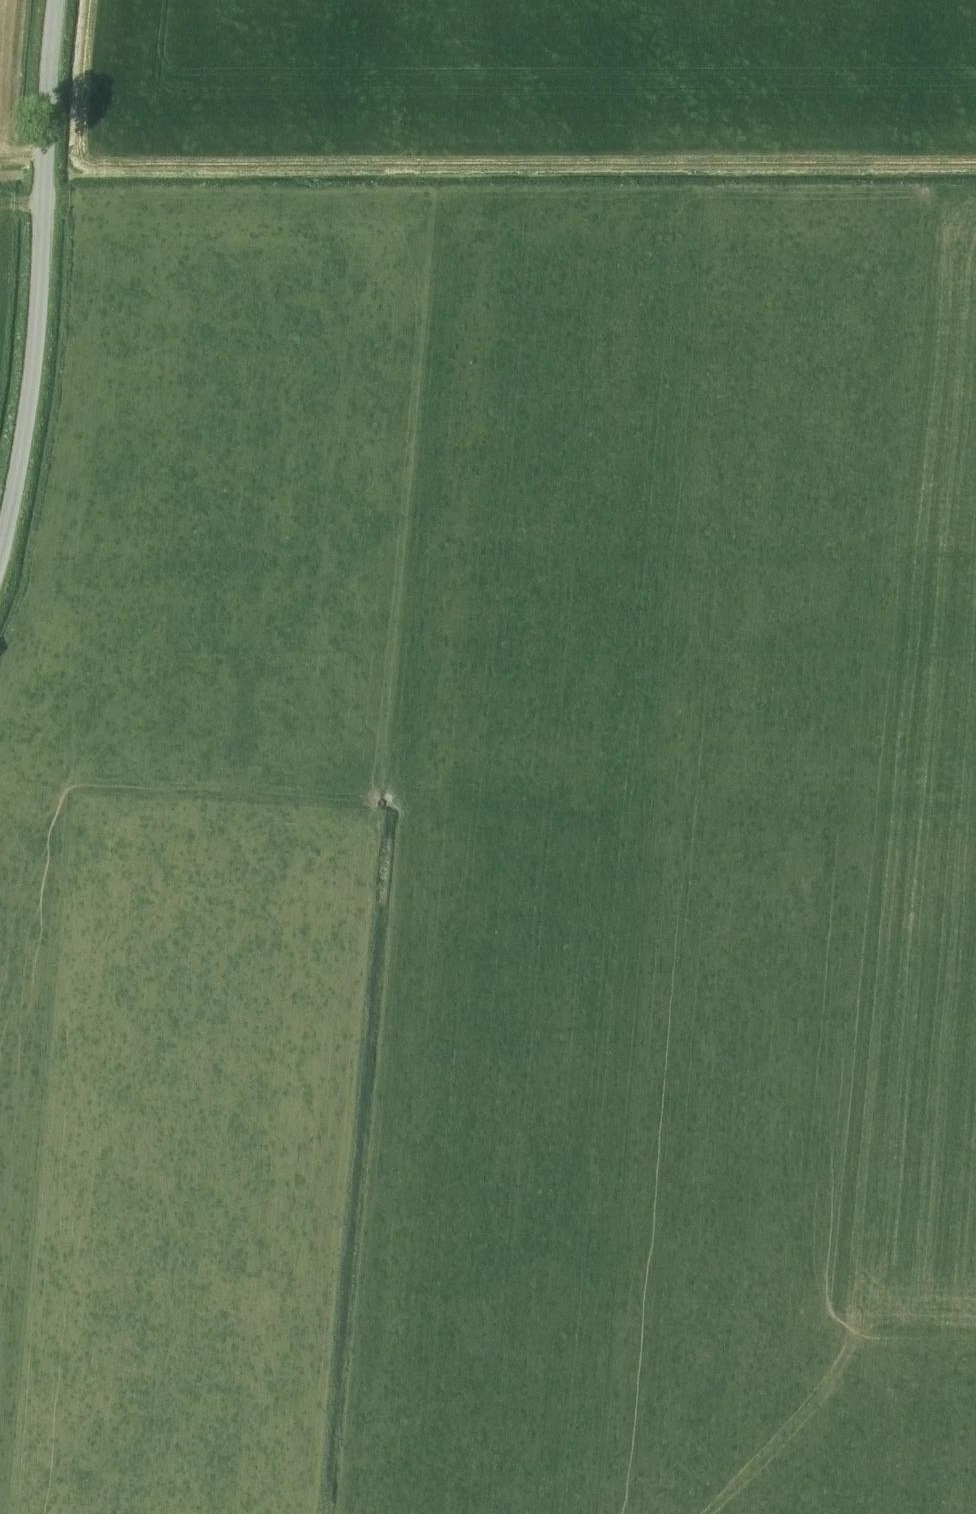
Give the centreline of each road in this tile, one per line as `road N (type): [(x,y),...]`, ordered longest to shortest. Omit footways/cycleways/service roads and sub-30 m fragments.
road 1 (tertiary): [(0,561),(33,378),(56,0)]

